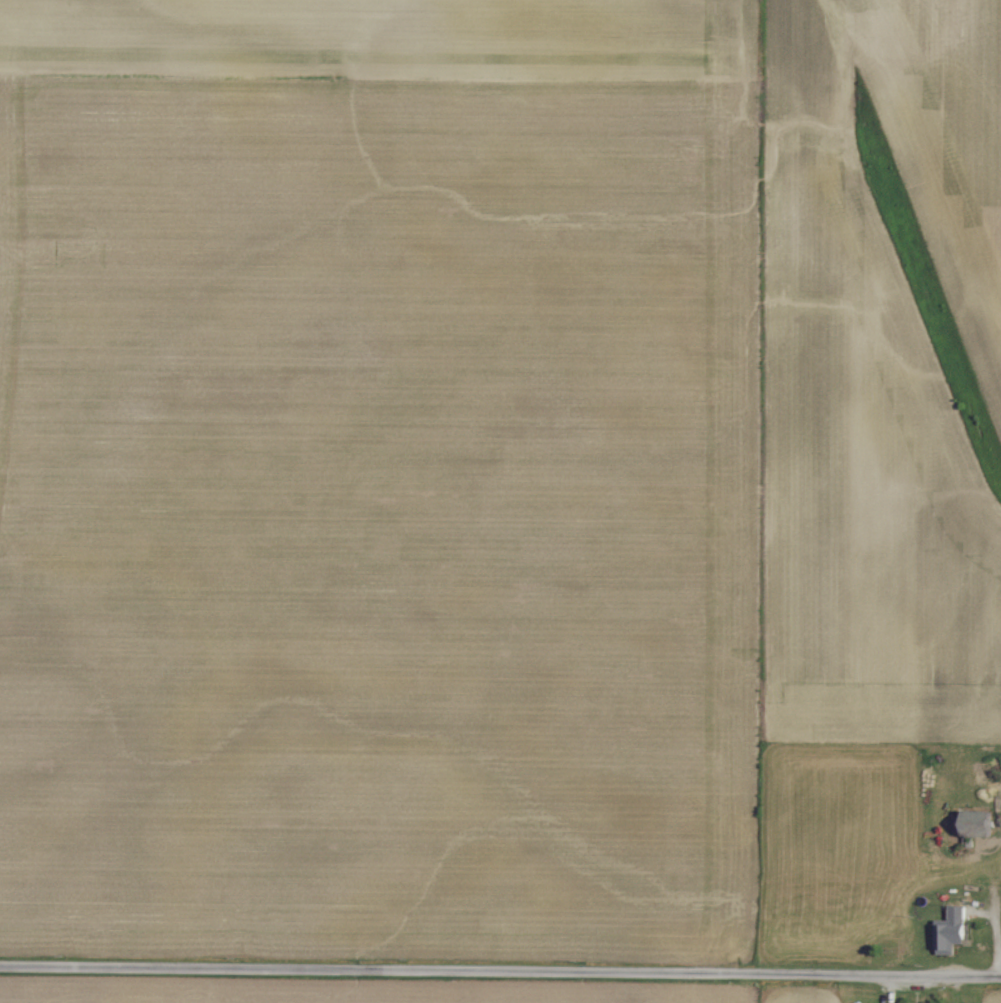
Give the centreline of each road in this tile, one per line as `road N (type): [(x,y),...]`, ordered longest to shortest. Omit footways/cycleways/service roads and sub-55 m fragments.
road 1 (residential): [(0,963),(1000,975)]

